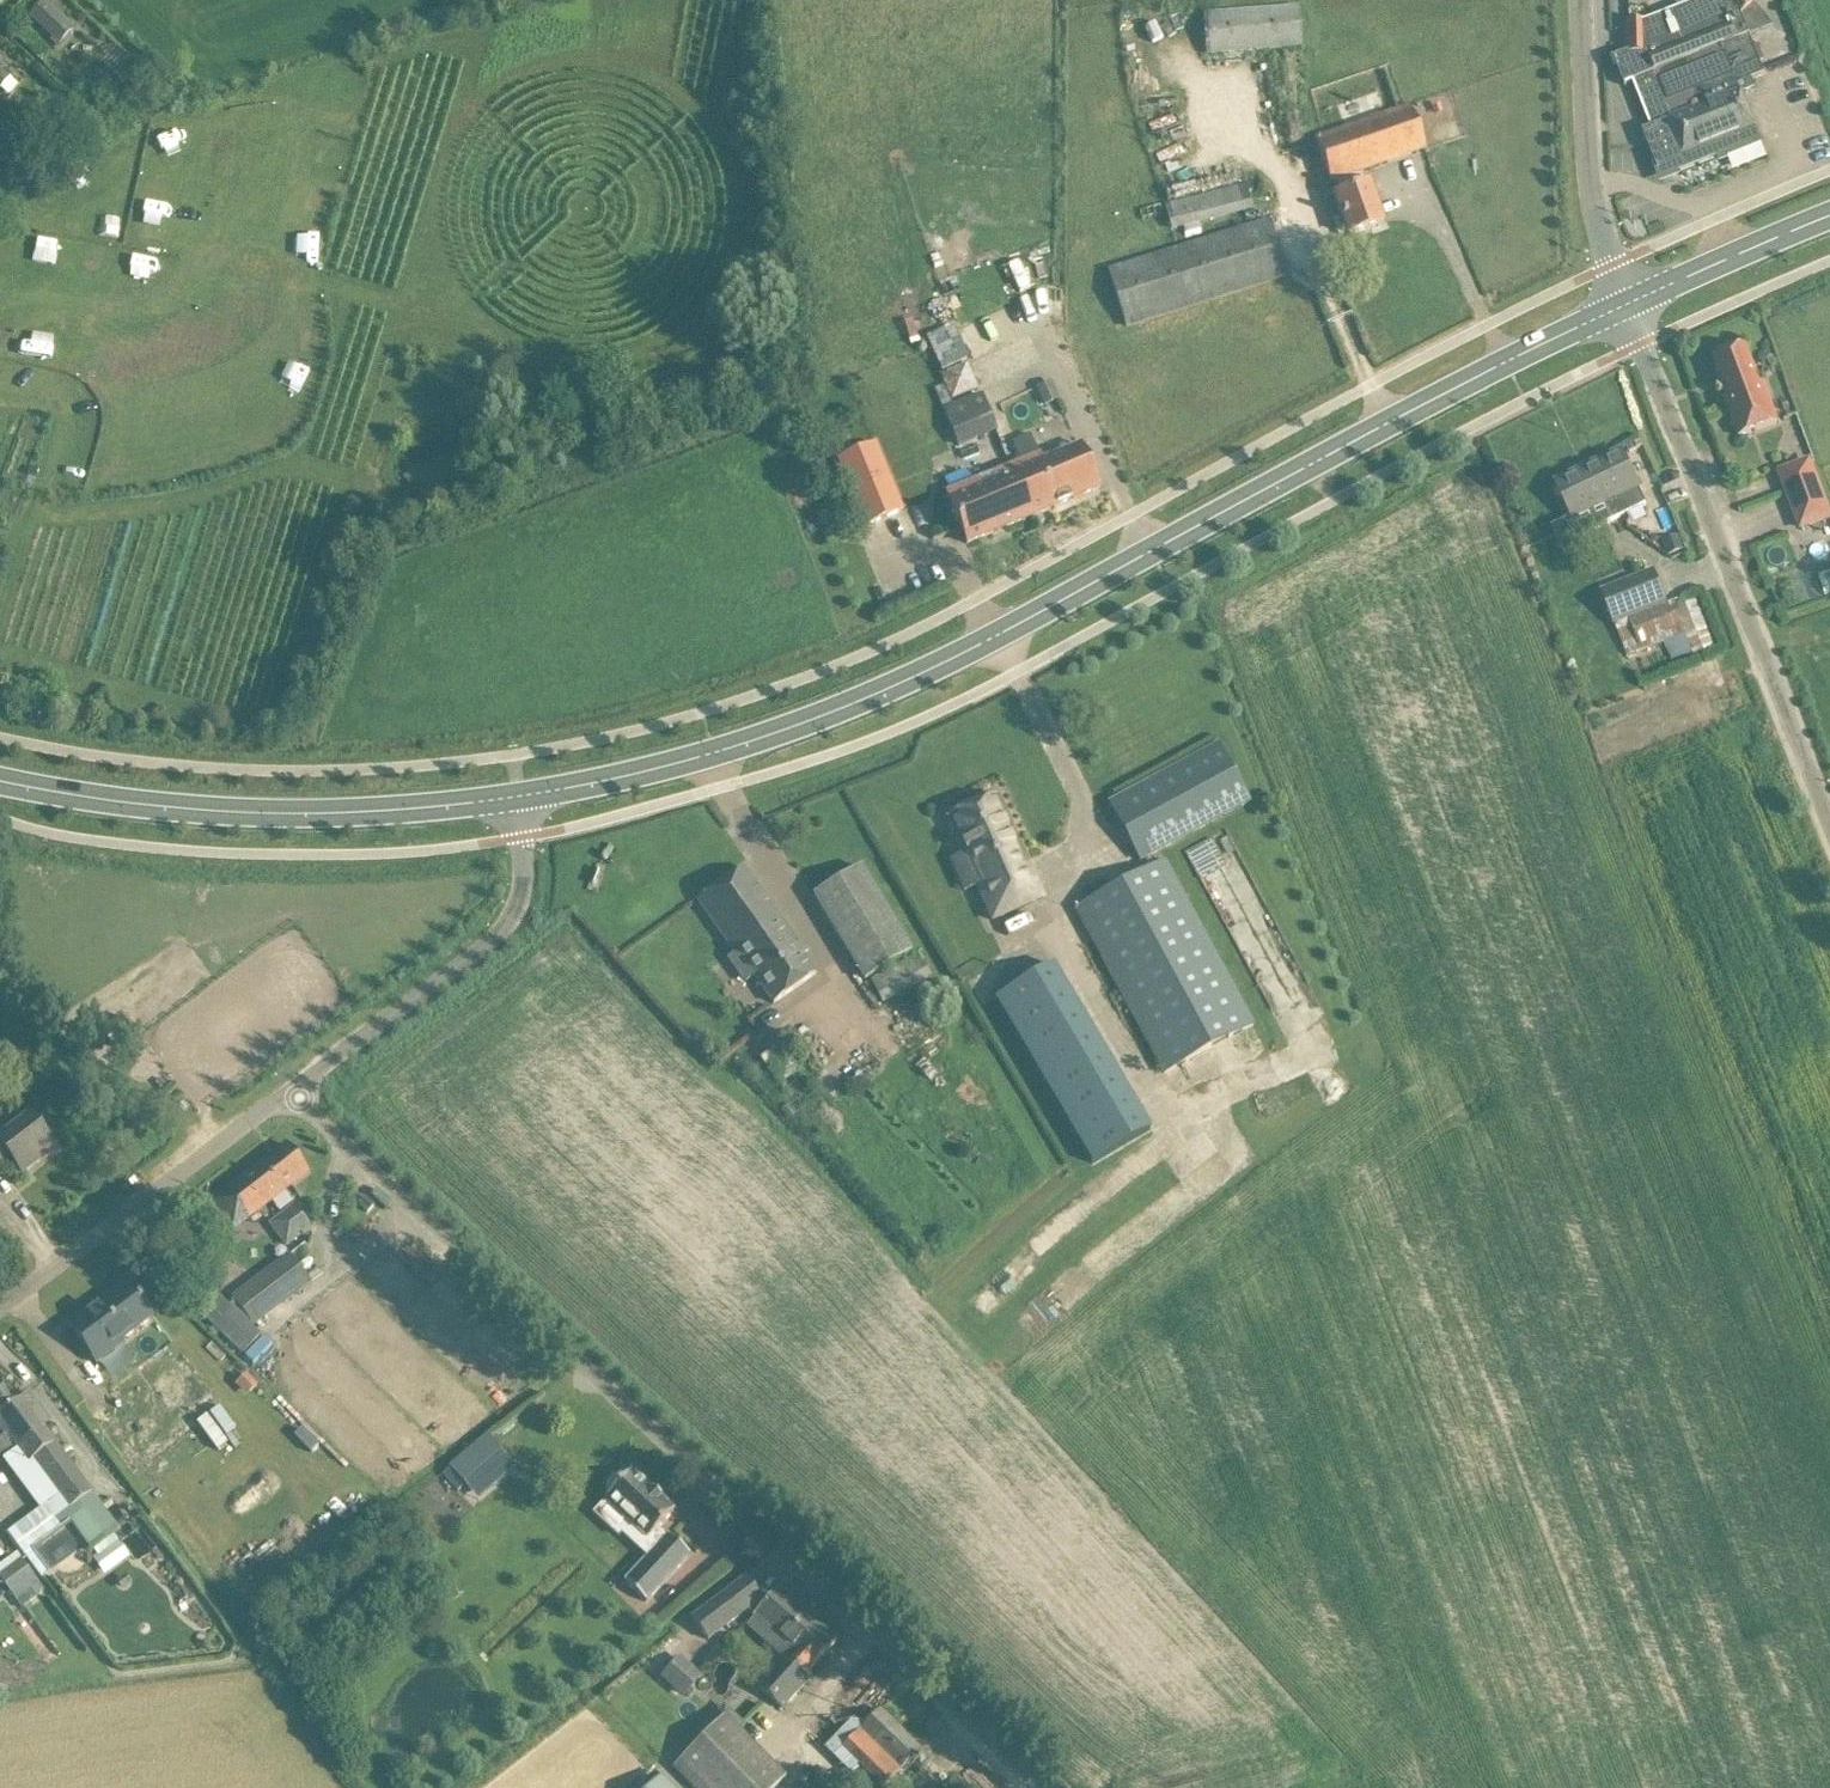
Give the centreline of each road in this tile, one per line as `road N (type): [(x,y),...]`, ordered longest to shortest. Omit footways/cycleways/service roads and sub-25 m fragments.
road 1 (secondary): [(521,799),(804,728),(968,651),(1279,480),(1624,306)]
road 2 (unclassified): [(1041,1787),(292,1089)]
road 3 (unclassified): [(1829,821),(1624,306)]
road 4 (secondary): [(0,784),(123,807),(277,815),(411,813),(521,799)]
road 5 (unclassified): [(292,1089),(499,934),(519,895),(521,799)]
road 6 (unclassified): [(0,1308),(292,1089)]
road 7 (unclassified): [(1624,306),(1607,269),(1591,190),(1581,0)]
road 8 (track): [(237,1132),(60,1060),(0,967)]
road 9 (secondary): [(1624,306),(1829,218)]

